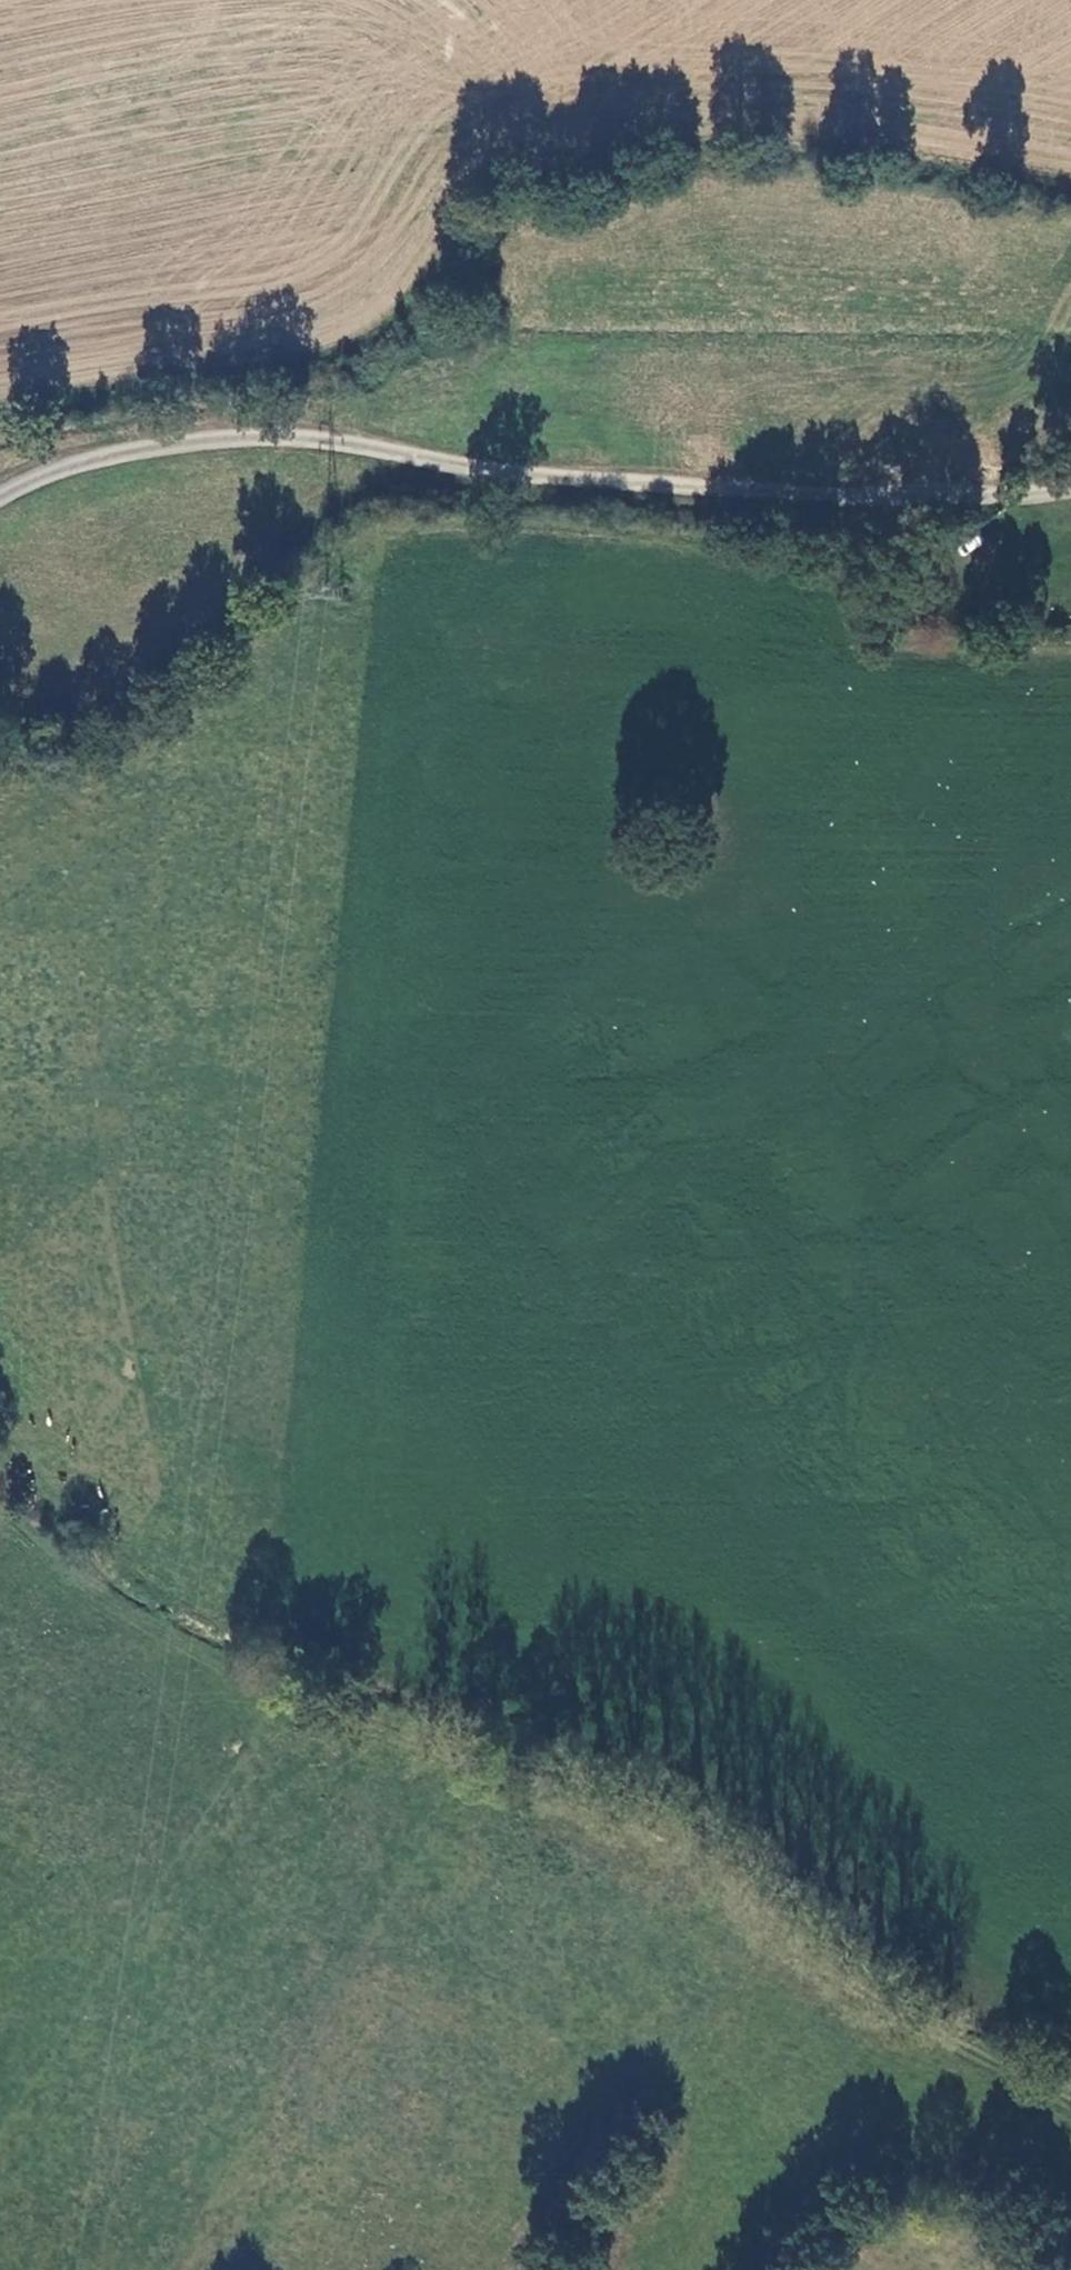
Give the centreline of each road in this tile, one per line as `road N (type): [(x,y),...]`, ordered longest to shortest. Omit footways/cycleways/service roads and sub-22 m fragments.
road 1 (unclassified): [(0,495),(67,465),(213,434),(274,433),(479,463),(795,490),(1010,492),(1070,485)]
road 2 (track): [(0,1440),(165,1581),(253,1634)]

